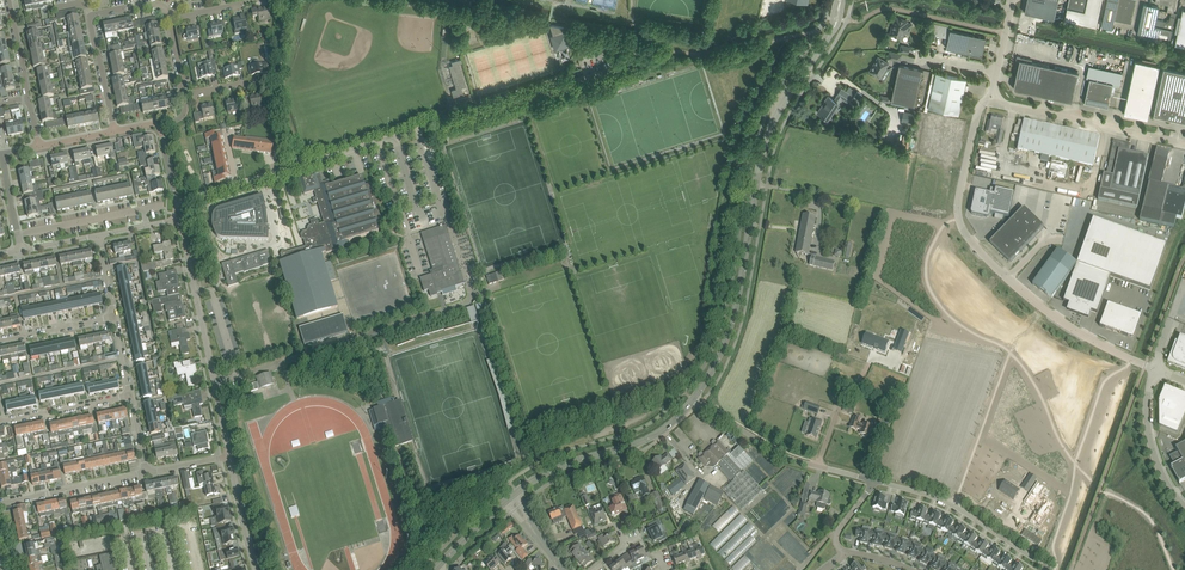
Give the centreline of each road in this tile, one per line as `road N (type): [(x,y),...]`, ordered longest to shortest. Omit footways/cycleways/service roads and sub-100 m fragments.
road 1 (tertiary): [(692,400),(734,316),(773,121),(827,41),(841,0)]
road 2 (residential): [(292,168),(680,52)]
road 3 (unclassified): [(997,98),(983,108),(958,214),(963,227),(978,250),(1066,324),(1155,369)]
road 4 (unclassified): [(230,456),(179,219)]
road 5 (tertiary): [(516,492),(560,467),(660,433),(692,400)]
road 6 (unclassified): [(1050,569),(959,509),(873,480)]
road 7 (unclassified): [(1184,146),(997,98)]
road 8 (residential): [(292,168),(276,90),(286,0)]
road 9 (residential): [(8,0),(41,147)]
road 10 (residential): [(0,503),(147,473)]
road 11 (unclassified): [(1155,369),(1149,434),(1165,480),(1184,505)]
road 12 (unclassified): [(818,467),(779,454),(692,400)]
road 13 (residential): [(0,422),(132,395)]
road 14 (residential): [(818,467),(837,411),(873,357)]

